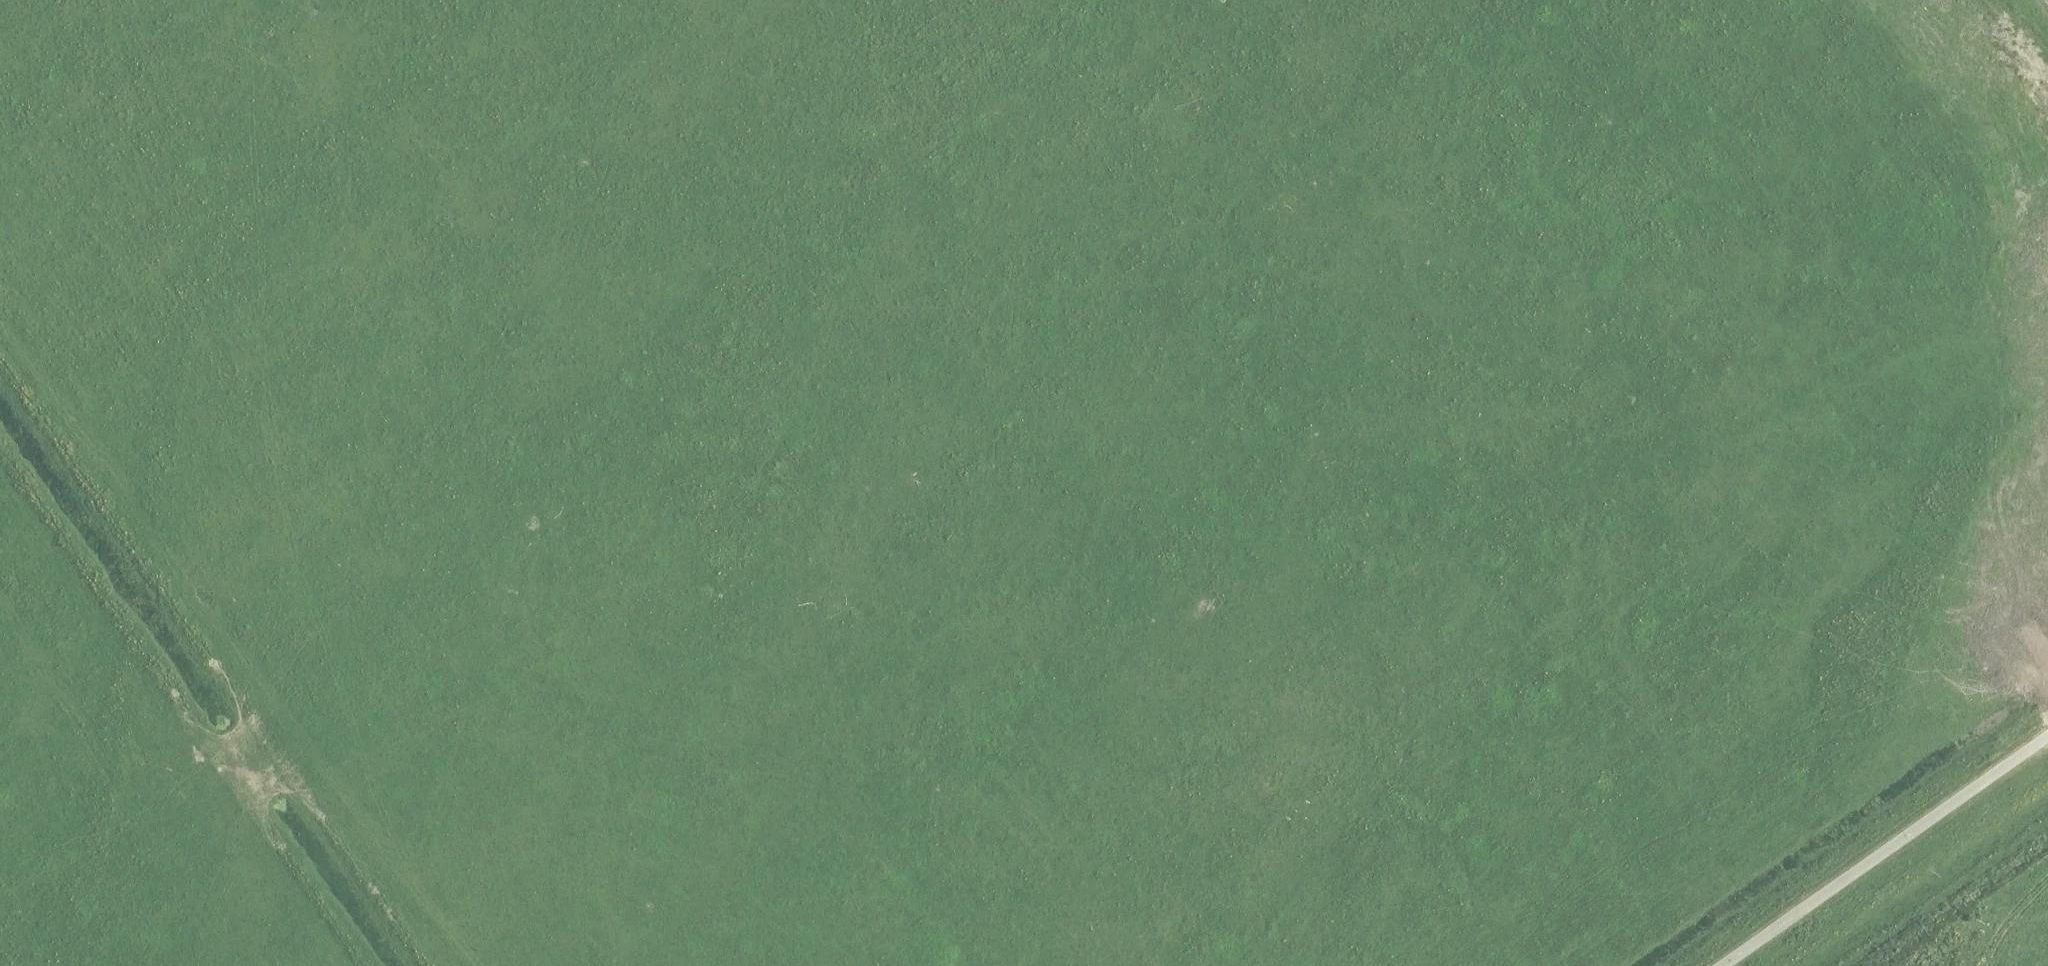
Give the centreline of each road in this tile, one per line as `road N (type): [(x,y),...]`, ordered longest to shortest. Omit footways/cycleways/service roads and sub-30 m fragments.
road 1 (track): [(1726,965),(2047,739)]

